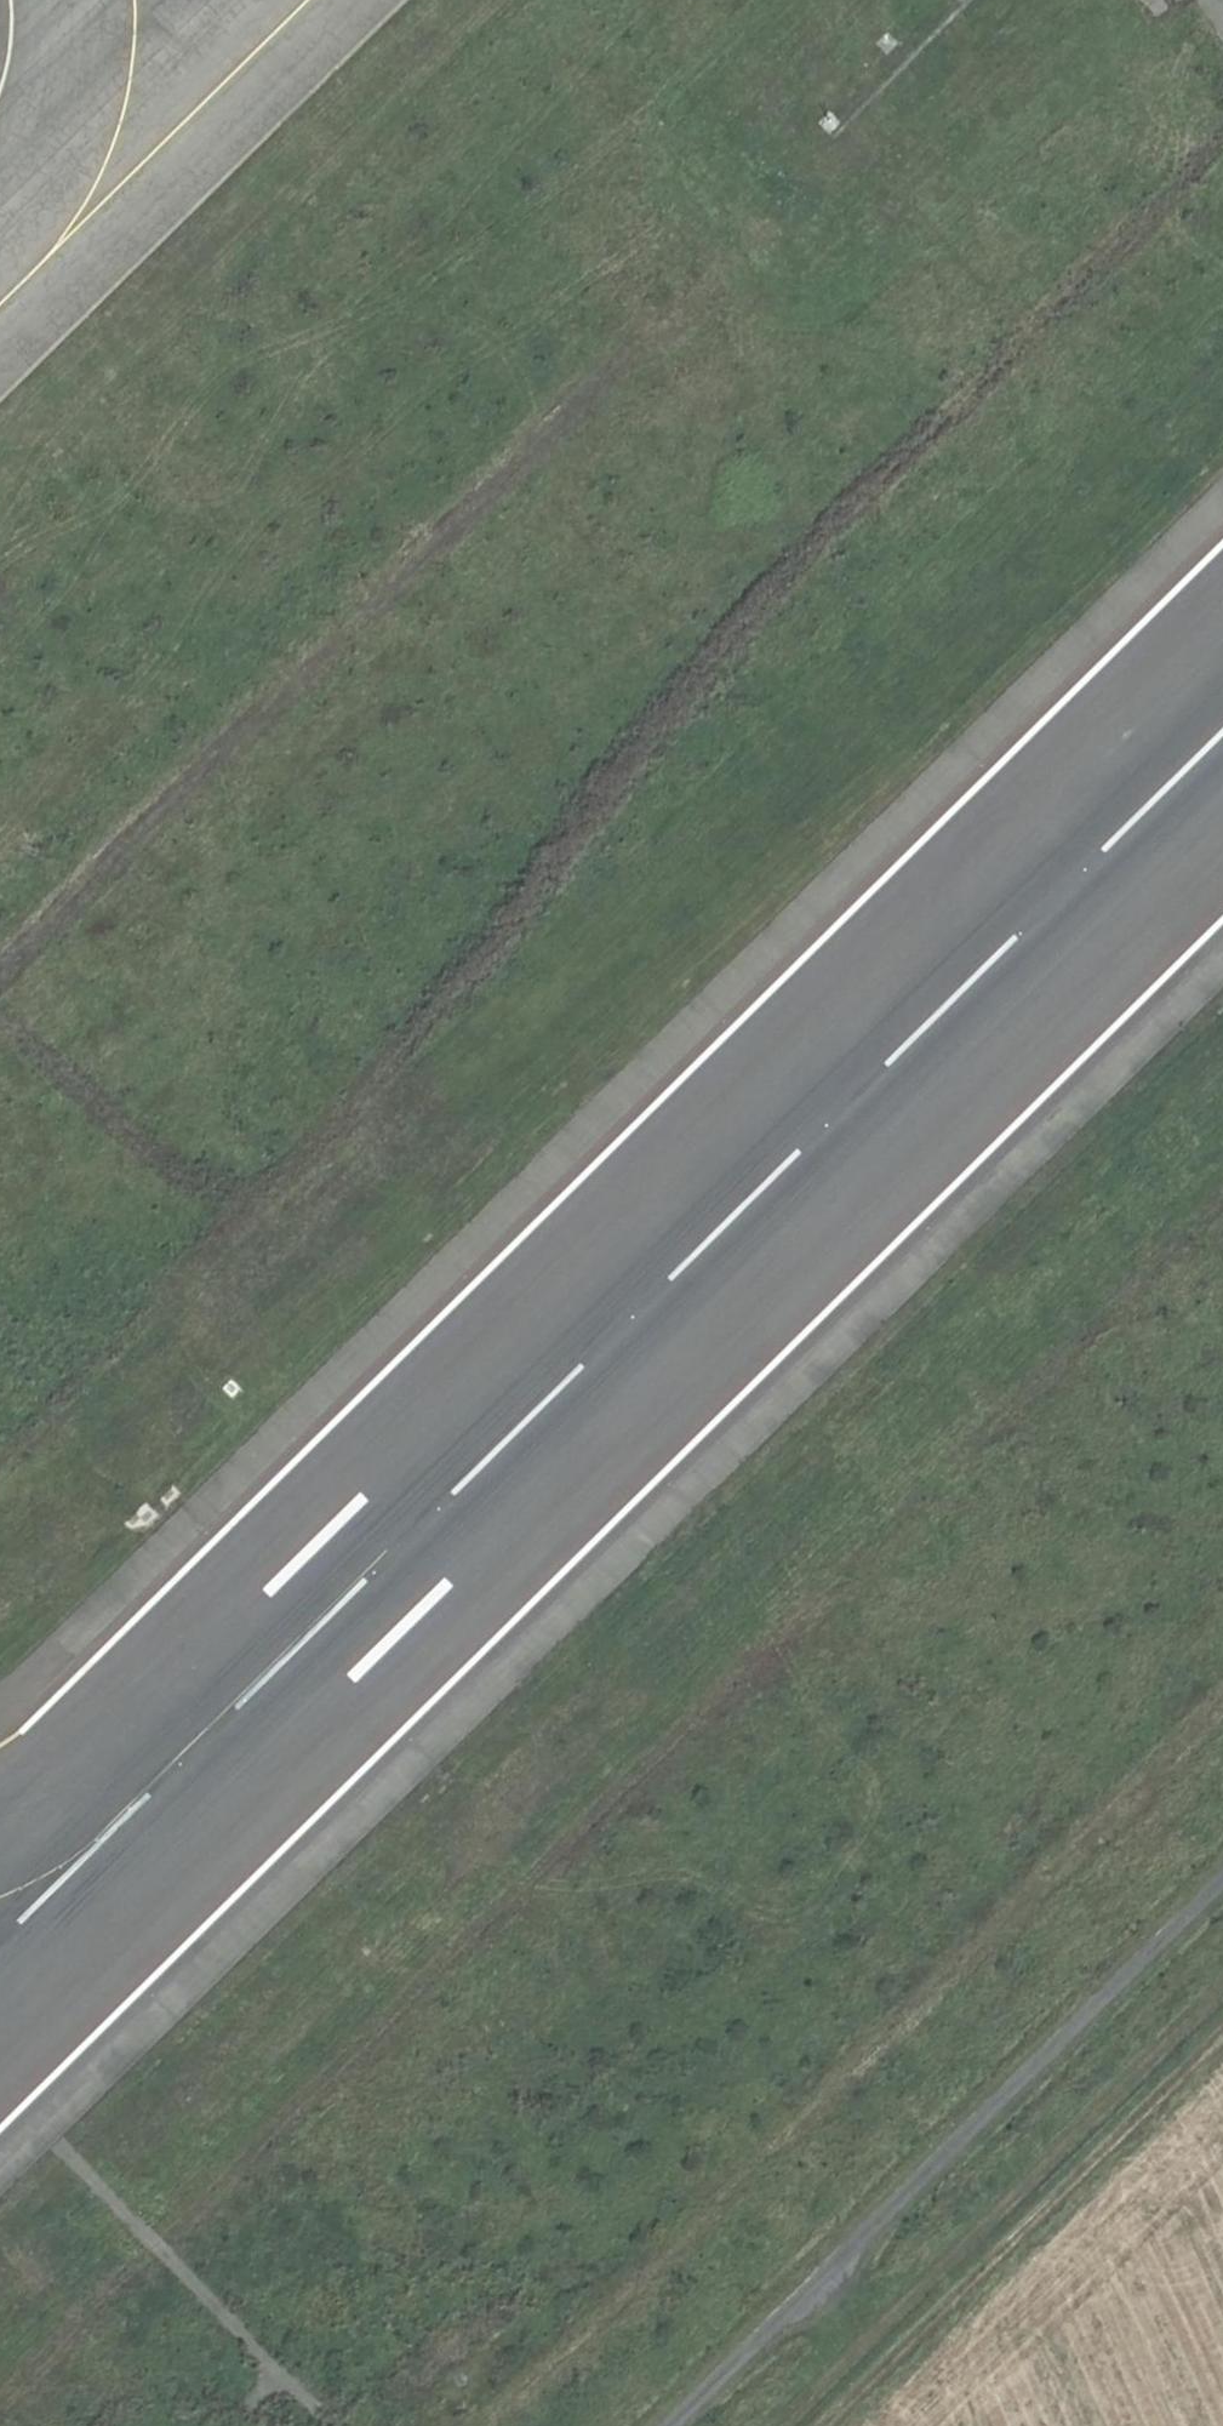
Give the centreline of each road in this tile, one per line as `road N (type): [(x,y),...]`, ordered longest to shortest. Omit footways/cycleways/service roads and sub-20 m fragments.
road 1 (track): [(831,2425),(1222,2039)]

